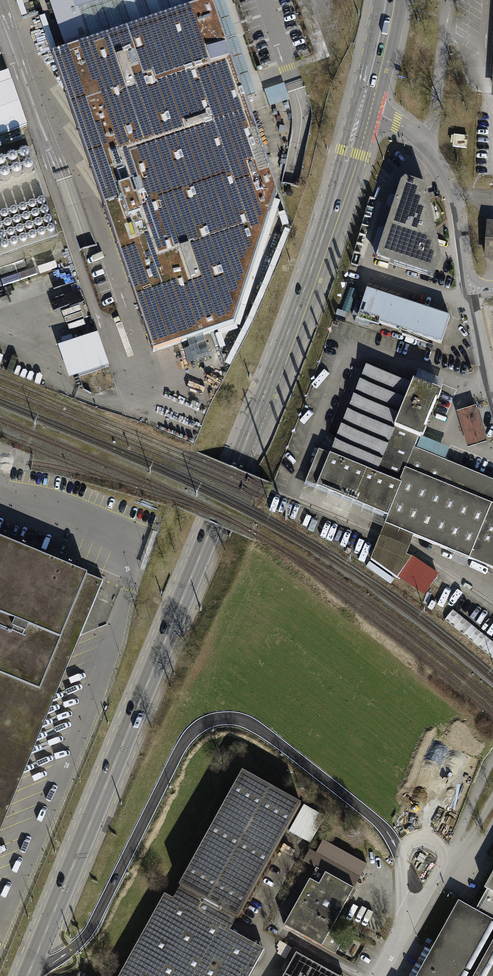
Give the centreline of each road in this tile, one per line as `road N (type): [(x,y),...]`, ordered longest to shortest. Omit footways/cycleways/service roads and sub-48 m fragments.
road 1 (secondary): [(28,975),(278,361),(363,104)]
road 2 (unclassified): [(363,104),(429,148),(453,201),(468,286)]
road 3 (residential): [(401,935),(444,864),(432,838),(408,841),(398,858)]

